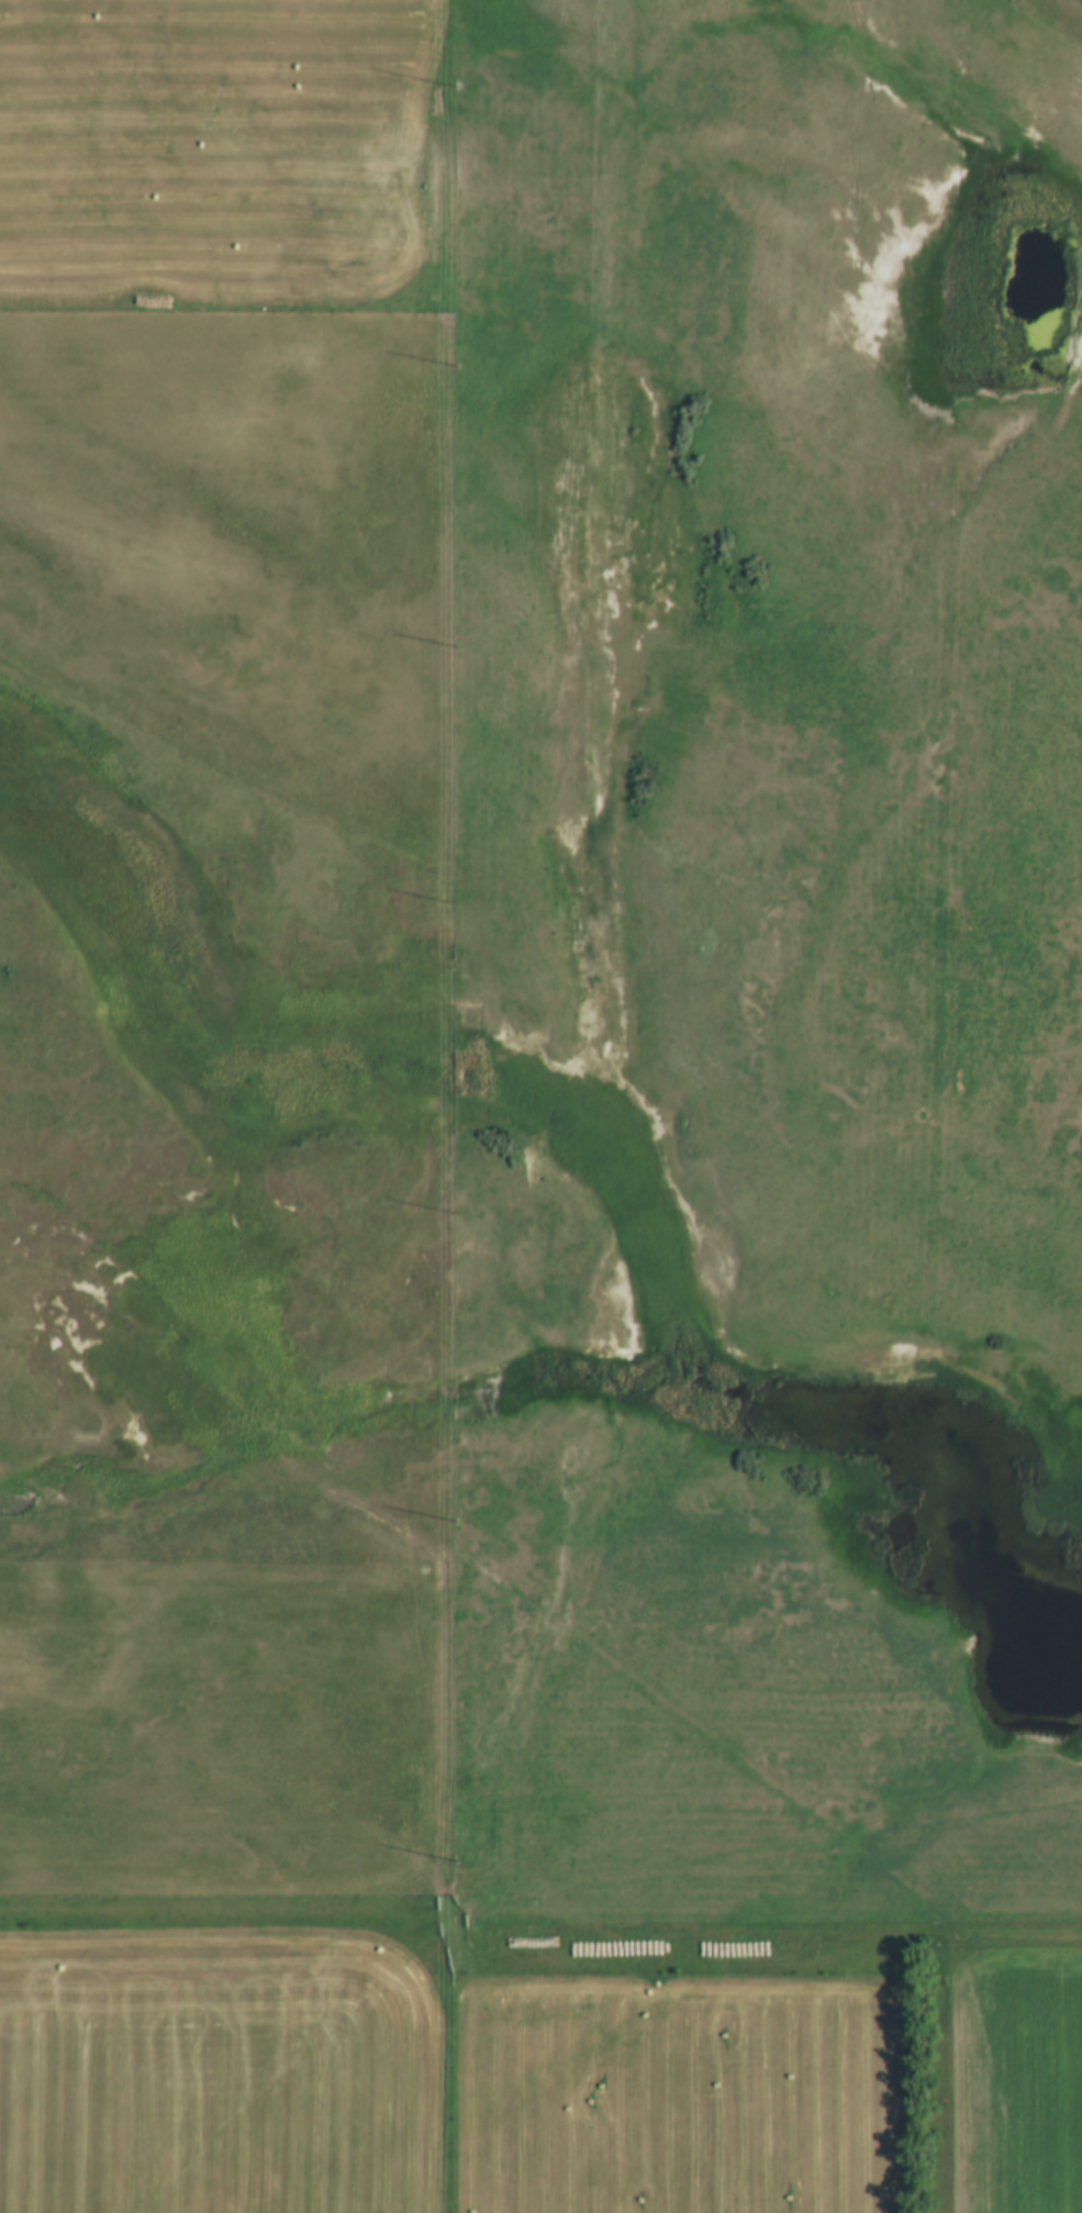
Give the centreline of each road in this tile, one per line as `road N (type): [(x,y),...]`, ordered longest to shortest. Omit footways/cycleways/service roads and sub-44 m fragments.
road 1 (track): [(0,1468),(96,1513),(122,1515),(290,1484),(320,1488),(379,1510),(437,1546),(446,1561),(443,1867),(449,1908),(469,1936),(492,1944),(1081,1936)]

